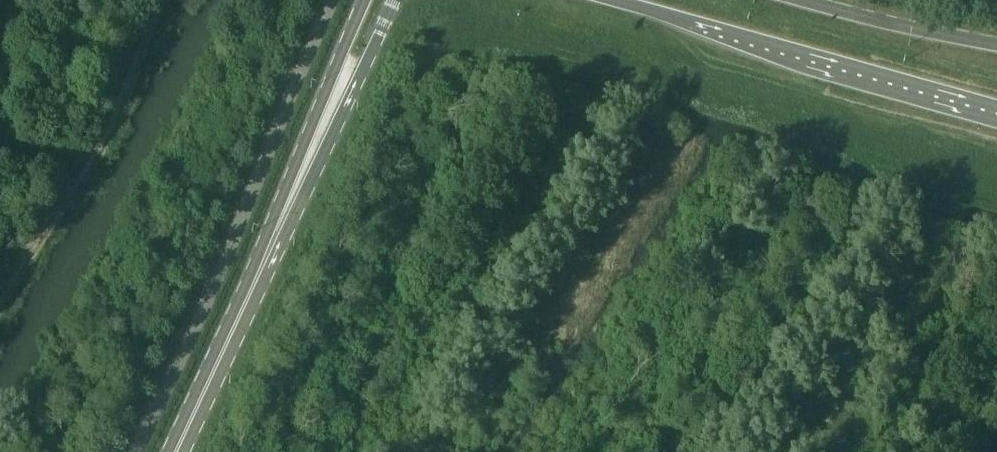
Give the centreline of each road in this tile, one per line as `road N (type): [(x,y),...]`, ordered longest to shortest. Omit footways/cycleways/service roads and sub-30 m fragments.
road 1 (secondary): [(616,0),(996,108)]
road 2 (secondary): [(274,235),(395,0)]
road 3 (secondary): [(365,0),(274,235)]
road 4 (secondary): [(274,235),(173,451)]
road 5 (secondary): [(996,44),(803,0)]

